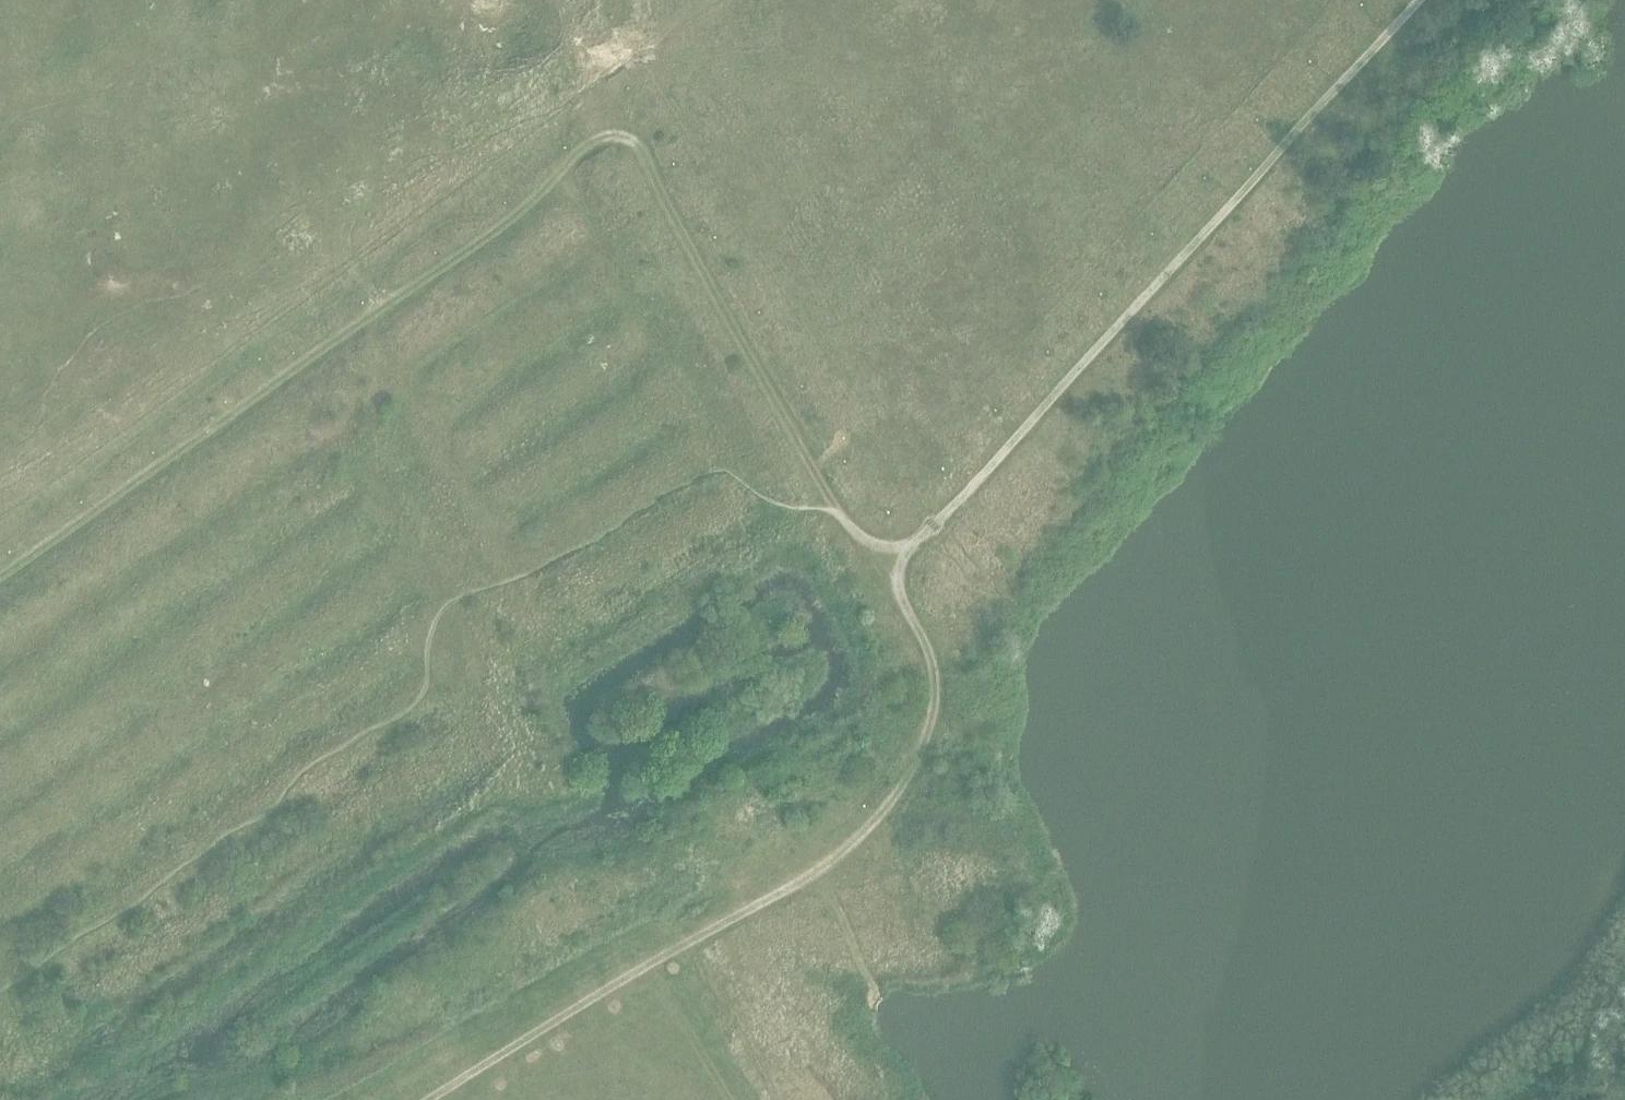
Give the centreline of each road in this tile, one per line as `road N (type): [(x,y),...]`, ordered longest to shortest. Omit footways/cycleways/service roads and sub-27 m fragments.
road 1 (track): [(841,520),(633,144),(616,135),(584,145),(507,219),(0,574)]
road 2 (track): [(903,555),(899,602),(926,657),(932,704),(925,752),(894,798),(858,839),(772,896),(430,1099)]
road 3 (track): [(1415,0),(903,555)]

